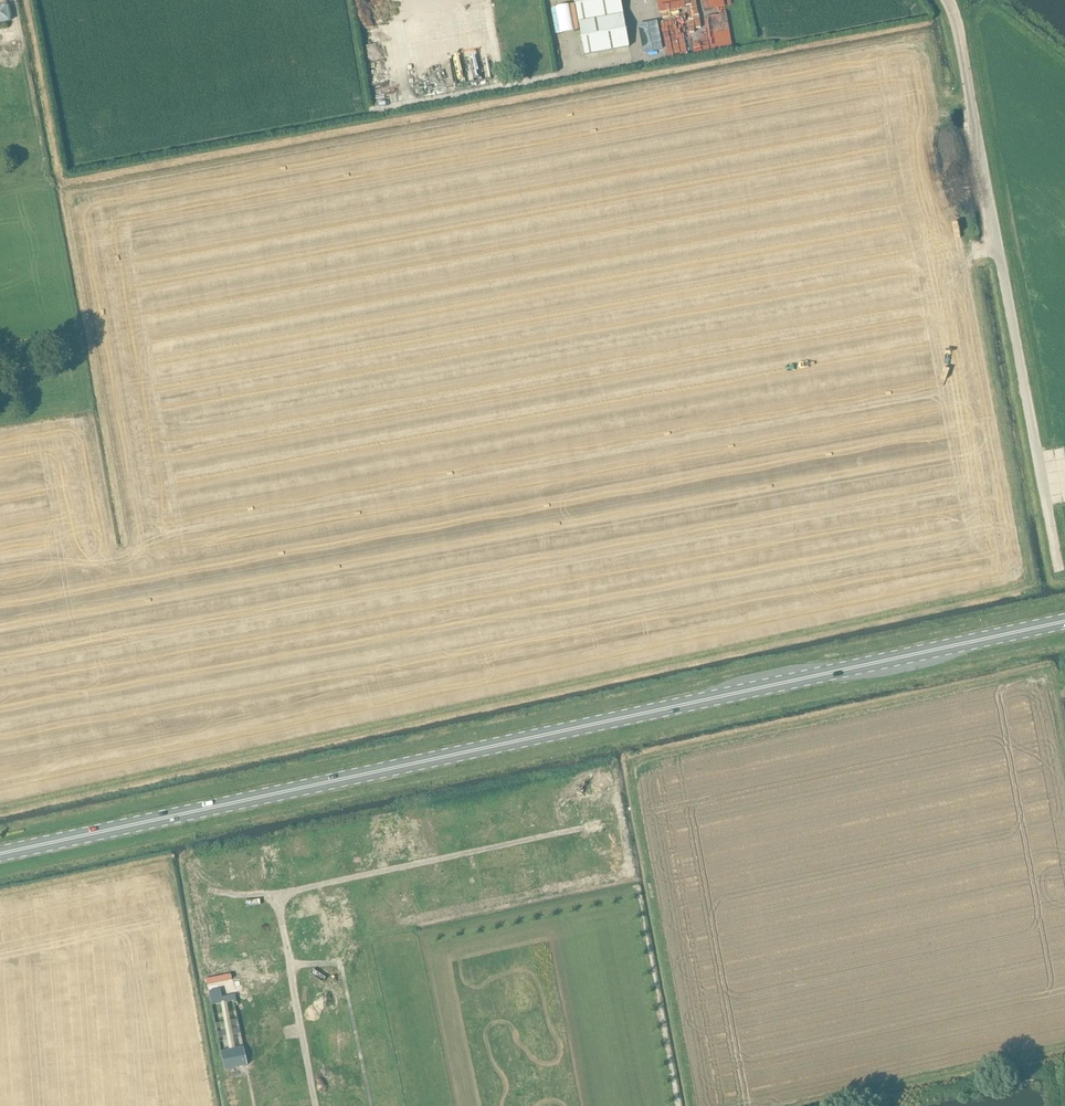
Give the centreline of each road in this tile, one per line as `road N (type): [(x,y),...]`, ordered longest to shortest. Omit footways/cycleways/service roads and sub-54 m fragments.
road 1 (primary): [(0,854),(1064,622)]
road 2 (unclassified): [(947,0),(1059,571)]

